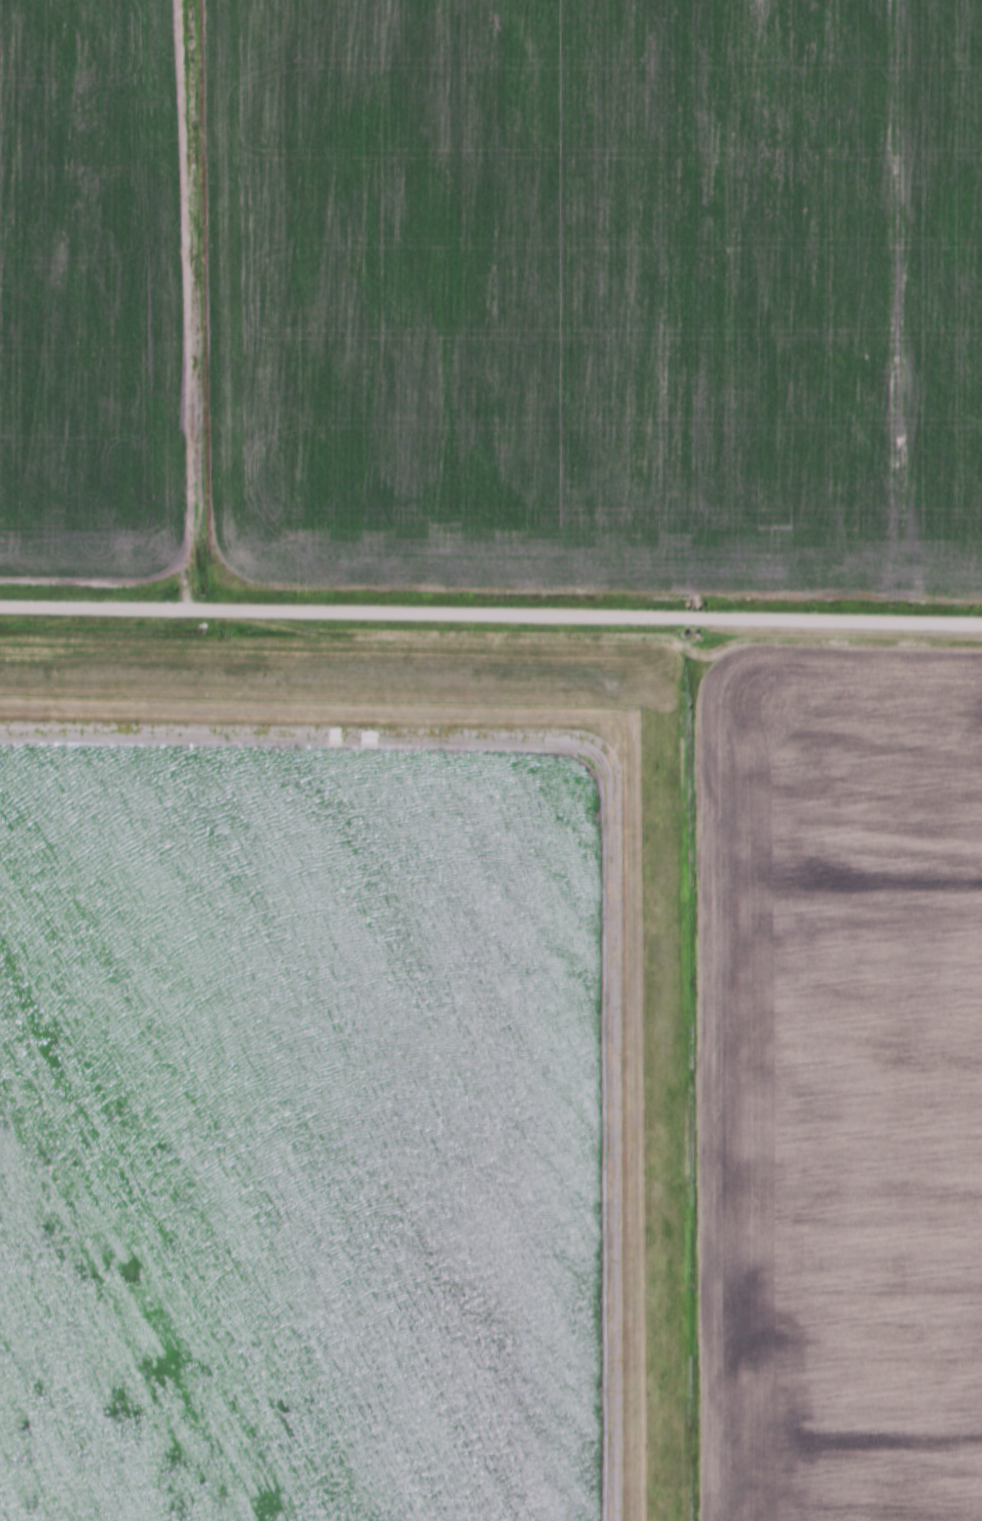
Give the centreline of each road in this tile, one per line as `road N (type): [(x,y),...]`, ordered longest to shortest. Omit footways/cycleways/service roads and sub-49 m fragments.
road 1 (track): [(0,610),(981,627)]

